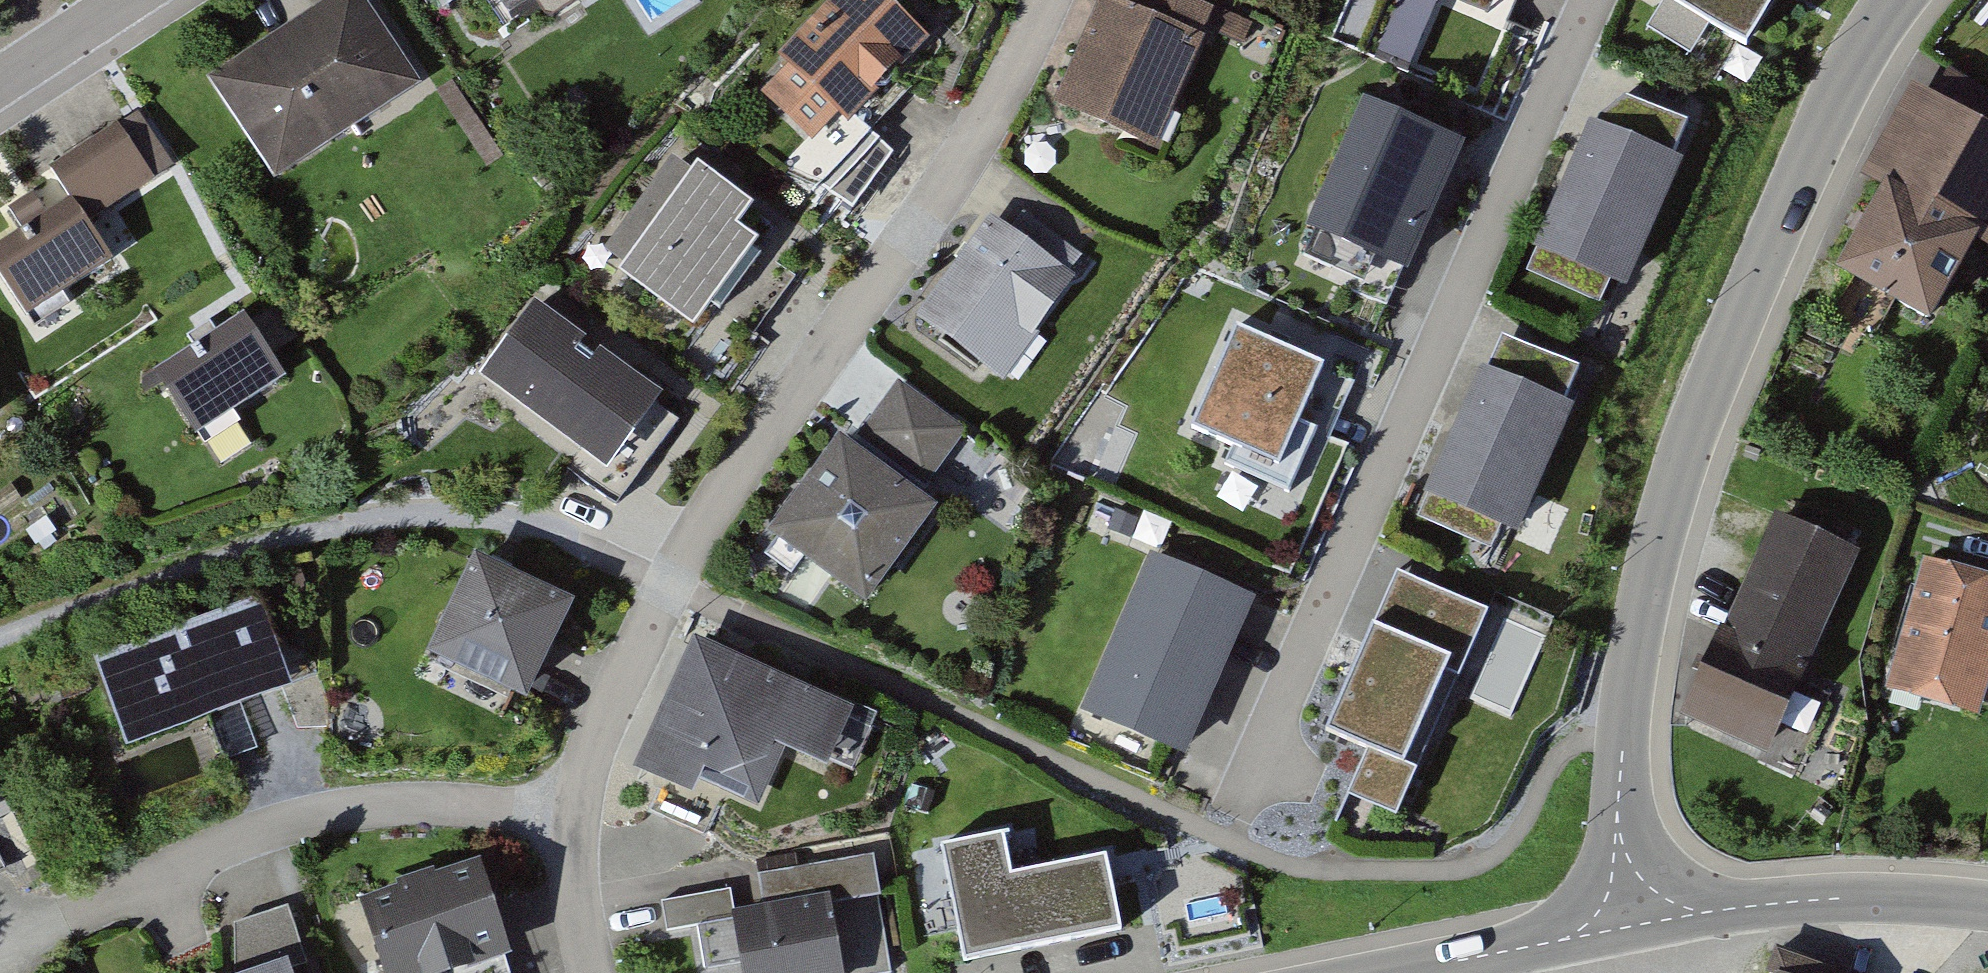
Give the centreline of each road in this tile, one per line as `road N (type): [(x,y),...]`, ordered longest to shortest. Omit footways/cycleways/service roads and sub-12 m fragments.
road 1 (track): [(1627,728),(1564,750),(1536,781),(1500,846),(1452,872),(1355,869),(1272,860),(1041,763),(684,589),(458,516),(304,532),(0,640)]
road 2 (residential): [(1892,0),(1707,418),(1644,636),(1617,825),(1630,926)]
road 3 (residential): [(576,823),(599,725),(790,399),(1016,68),(1047,0)]
road 4 (residential): [(1589,0),(1212,835)]
road 5 (residential): [(0,941),(166,871),(311,828),(576,823)]
road 6 (residential): [(1987,905),(1798,898),(1630,926)]
road 7 (residential): [(1630,926),(1394,972)]
road 8 (residential): [(591,972),(572,895),(576,823)]
road 9 (residential): [(0,81),(124,0)]

